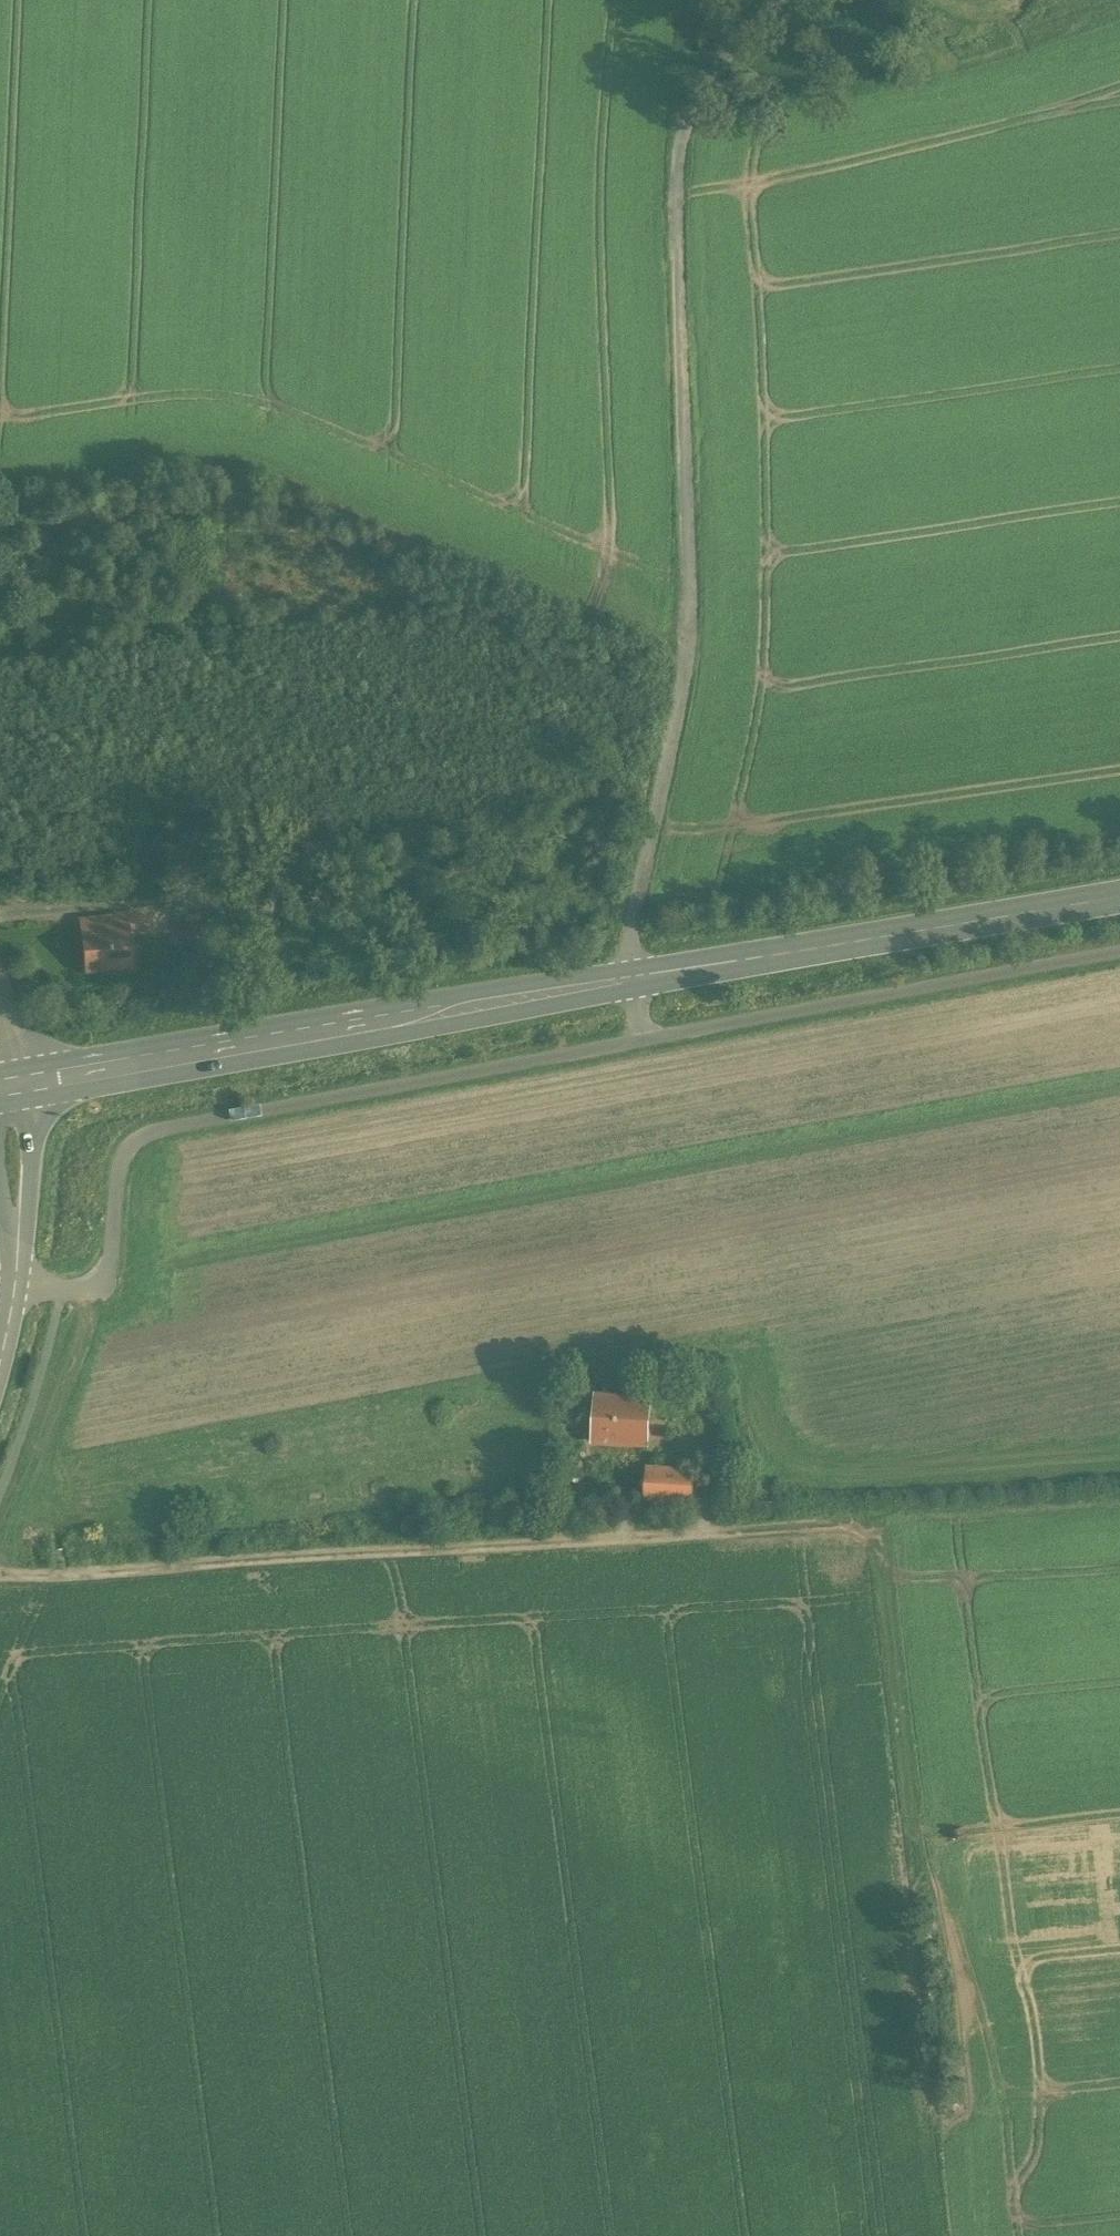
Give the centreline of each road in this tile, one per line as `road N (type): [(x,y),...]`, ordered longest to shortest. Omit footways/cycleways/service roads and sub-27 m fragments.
road 1 (primary): [(1119,896),(3,1088)]
road 2 (secondary): [(17,1243),(3,1088)]

